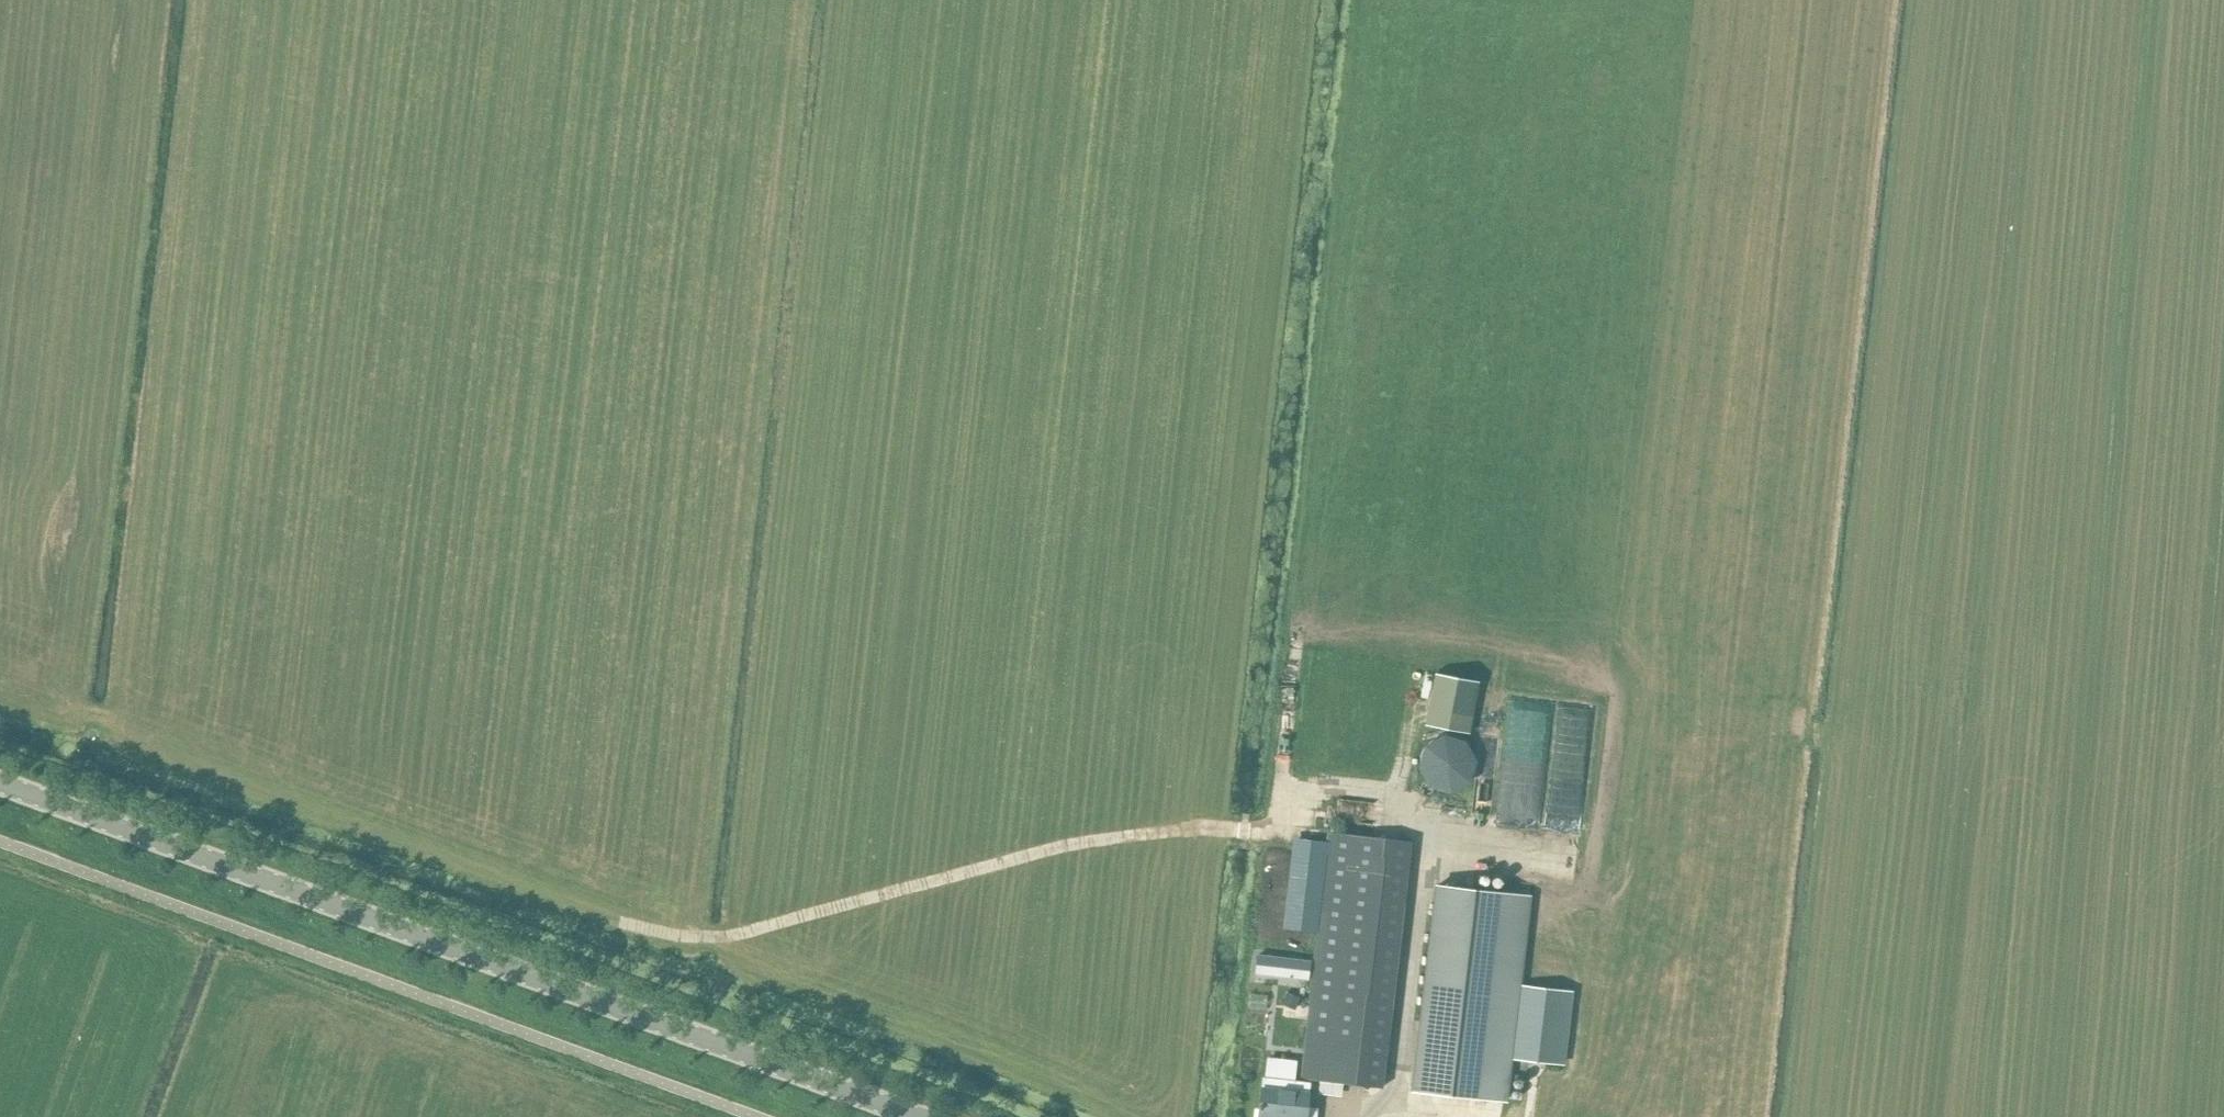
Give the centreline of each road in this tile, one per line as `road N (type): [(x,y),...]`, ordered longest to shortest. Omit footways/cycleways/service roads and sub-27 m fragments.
road 1 (tertiary): [(922,1116),(0,786)]
road 2 (track): [(1395,798),(1314,788),(1271,830),(1189,829),(1057,848),(736,936),(624,926)]

